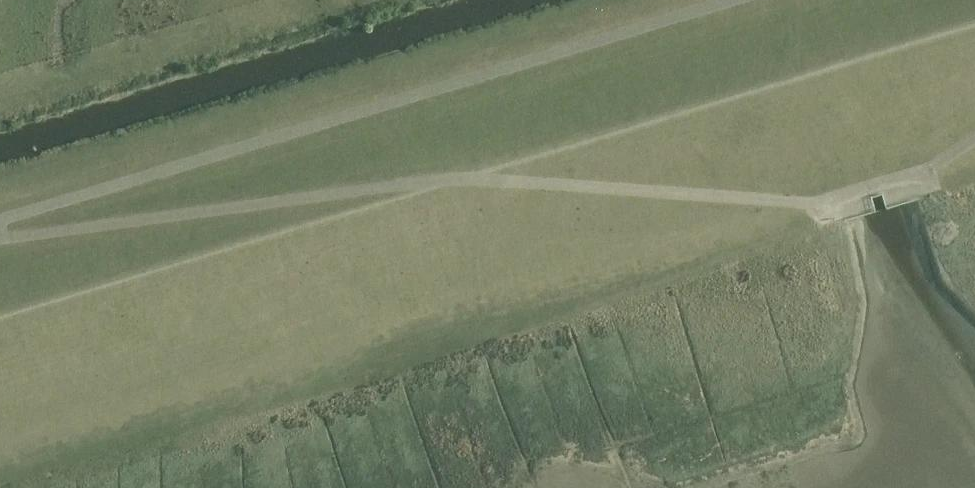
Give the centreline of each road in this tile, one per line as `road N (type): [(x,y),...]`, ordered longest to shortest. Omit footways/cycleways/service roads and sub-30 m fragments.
road 1 (track): [(974,143),(928,176),(816,210),(451,184),(0,240)]
road 2 (track): [(749,0),(0,225)]

